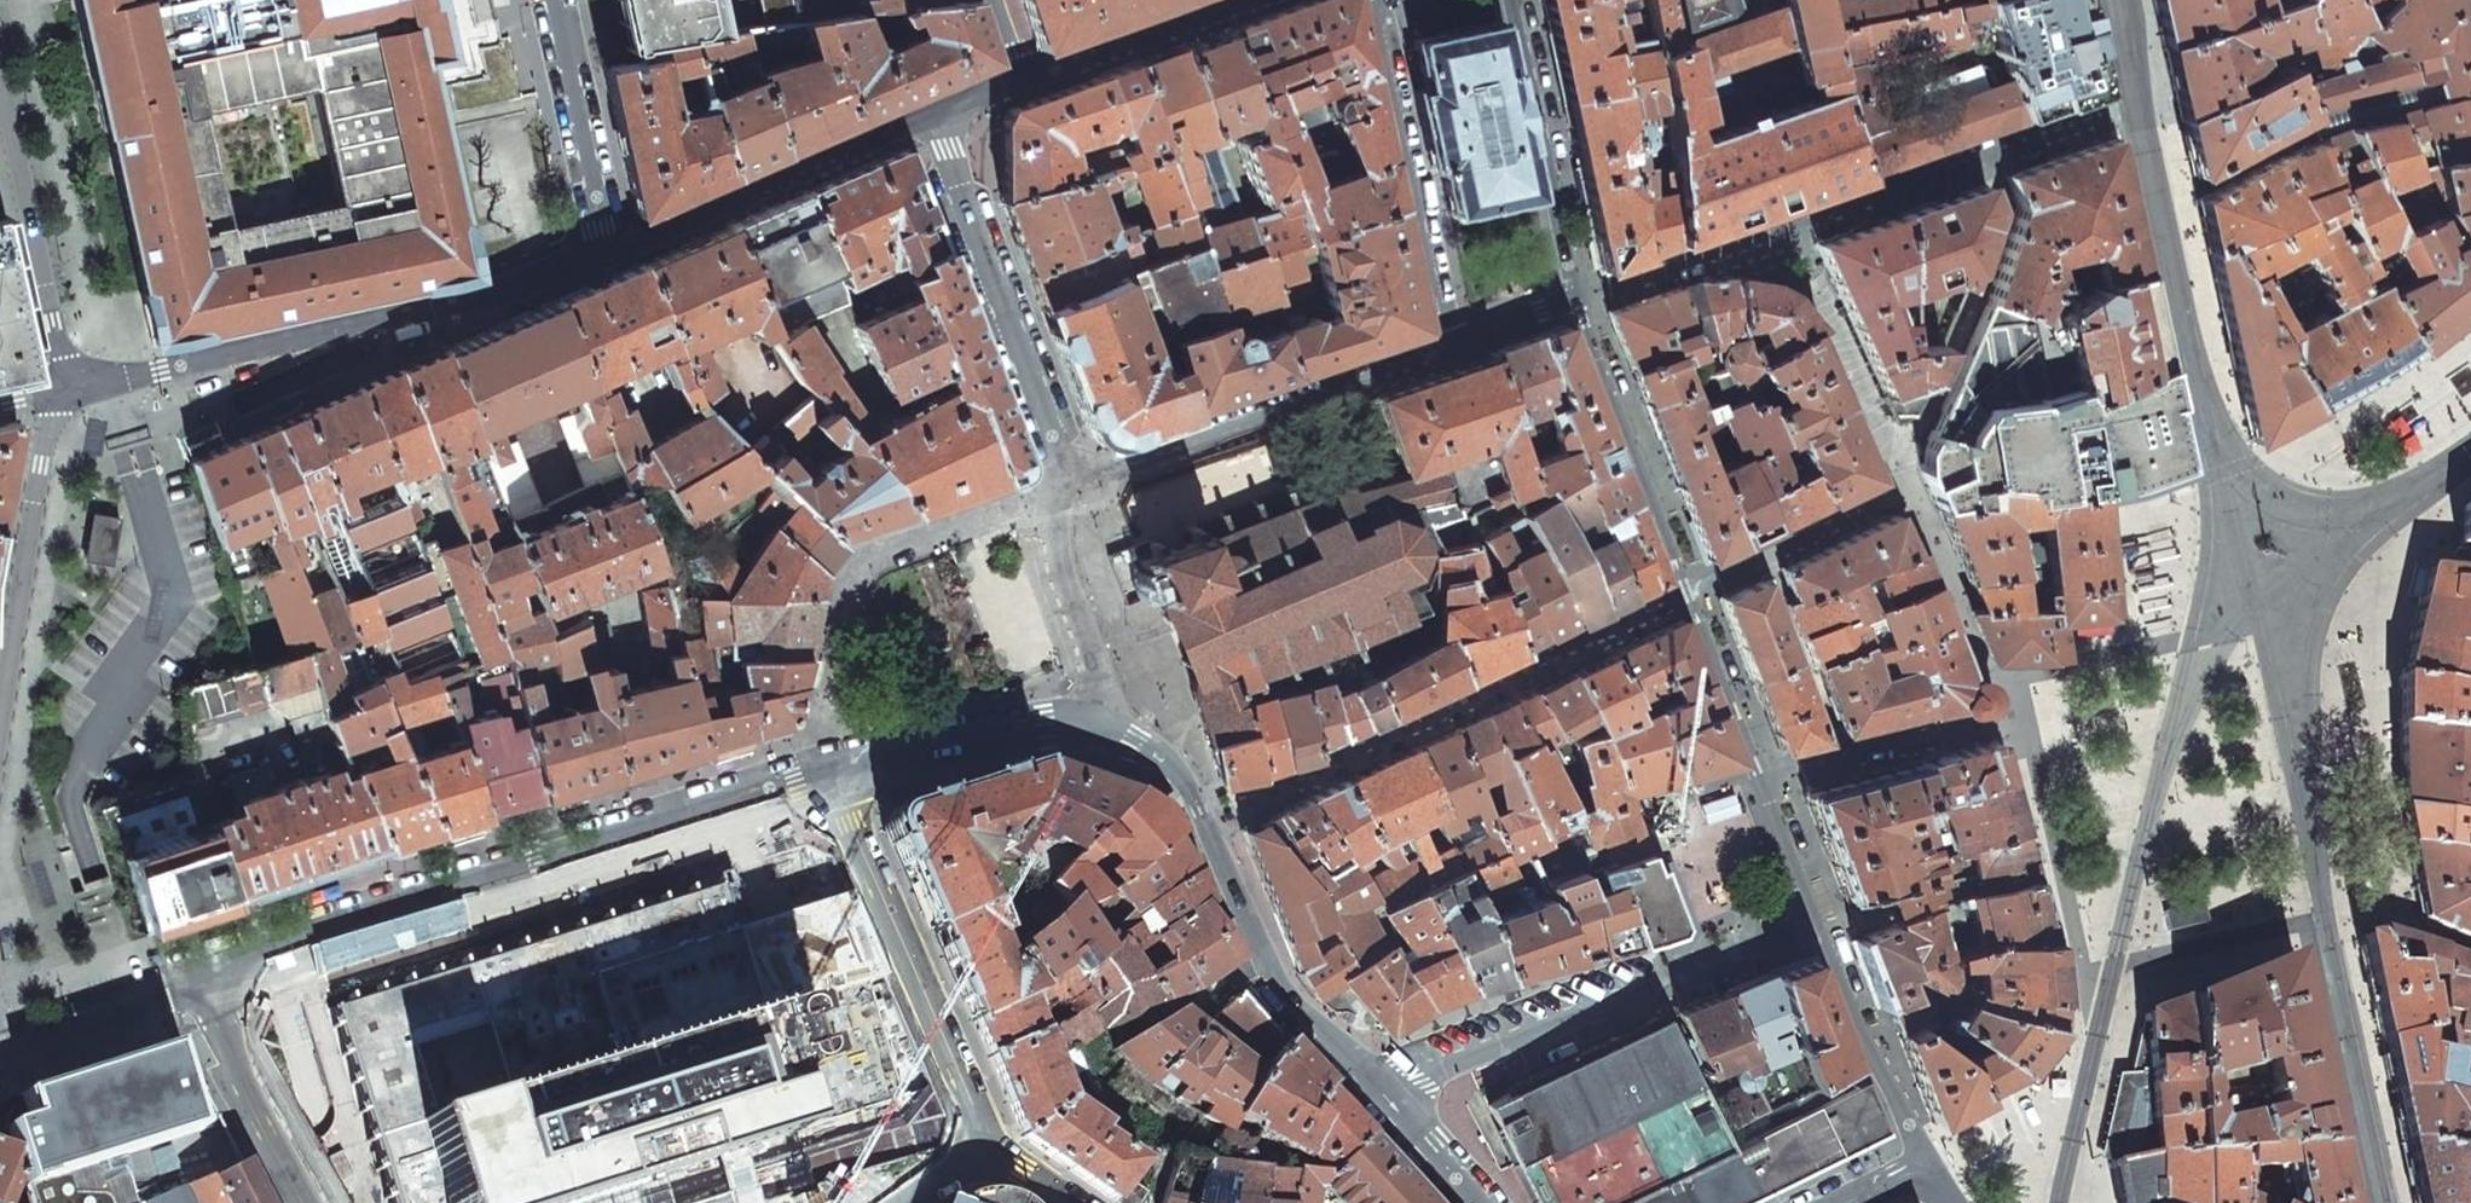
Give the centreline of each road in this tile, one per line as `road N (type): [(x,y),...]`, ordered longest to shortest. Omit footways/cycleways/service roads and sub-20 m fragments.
road 1 (residential): [(199,988),(818,771)]
road 2 (residential): [(1813,900),(1584,300)]
road 3 (residential): [(67,392),(547,272),(603,250)]
road 4 (residential): [(2367,1202),(2307,923),(2115,963)]
road 5 (residential): [(1813,900),(1374,1081)]
road 6 (residential): [(1102,728),(1157,759),(1187,794),(1271,966),(1374,1081)]
road 7 (residential): [(986,1146),(818,771)]
road 8 (residential): [(1453,346),(1075,479)]
road 9 (residential): [(1075,479),(928,107)]
road 10 (residential): [(603,250),(928,107)]
road 11 (residential): [(1375,0),(1453,346)]
road 12 (residential): [(0,726),(49,426),(67,392)]
road 13 (residential): [(0,79),(67,392)]
road 14 (residential): [(1584,300),(1520,0)]
road 15 (residential): [(1923,1168),(1813,900)]
road 16 (residential): [(818,771),(945,742),(1102,728)]
road 17 (residential): [(1102,728),(1099,693),(1062,602),(1049,542),(1051,499),(1075,479)]
road 18 (residential): [(603,250),(551,0)]
road 19 (residential): [(2115,963),(2060,1202)]
road 20 (residential): [(199,988),(310,1202)]
road 21 (residential): [(1021,73),(1230,0)]
road 22 (residential): [(0,1052),(199,988)]
road 23 (residential): [(1374,1081),(1479,1202)]
road 24 (residential): [(1584,300),(1453,346)]

